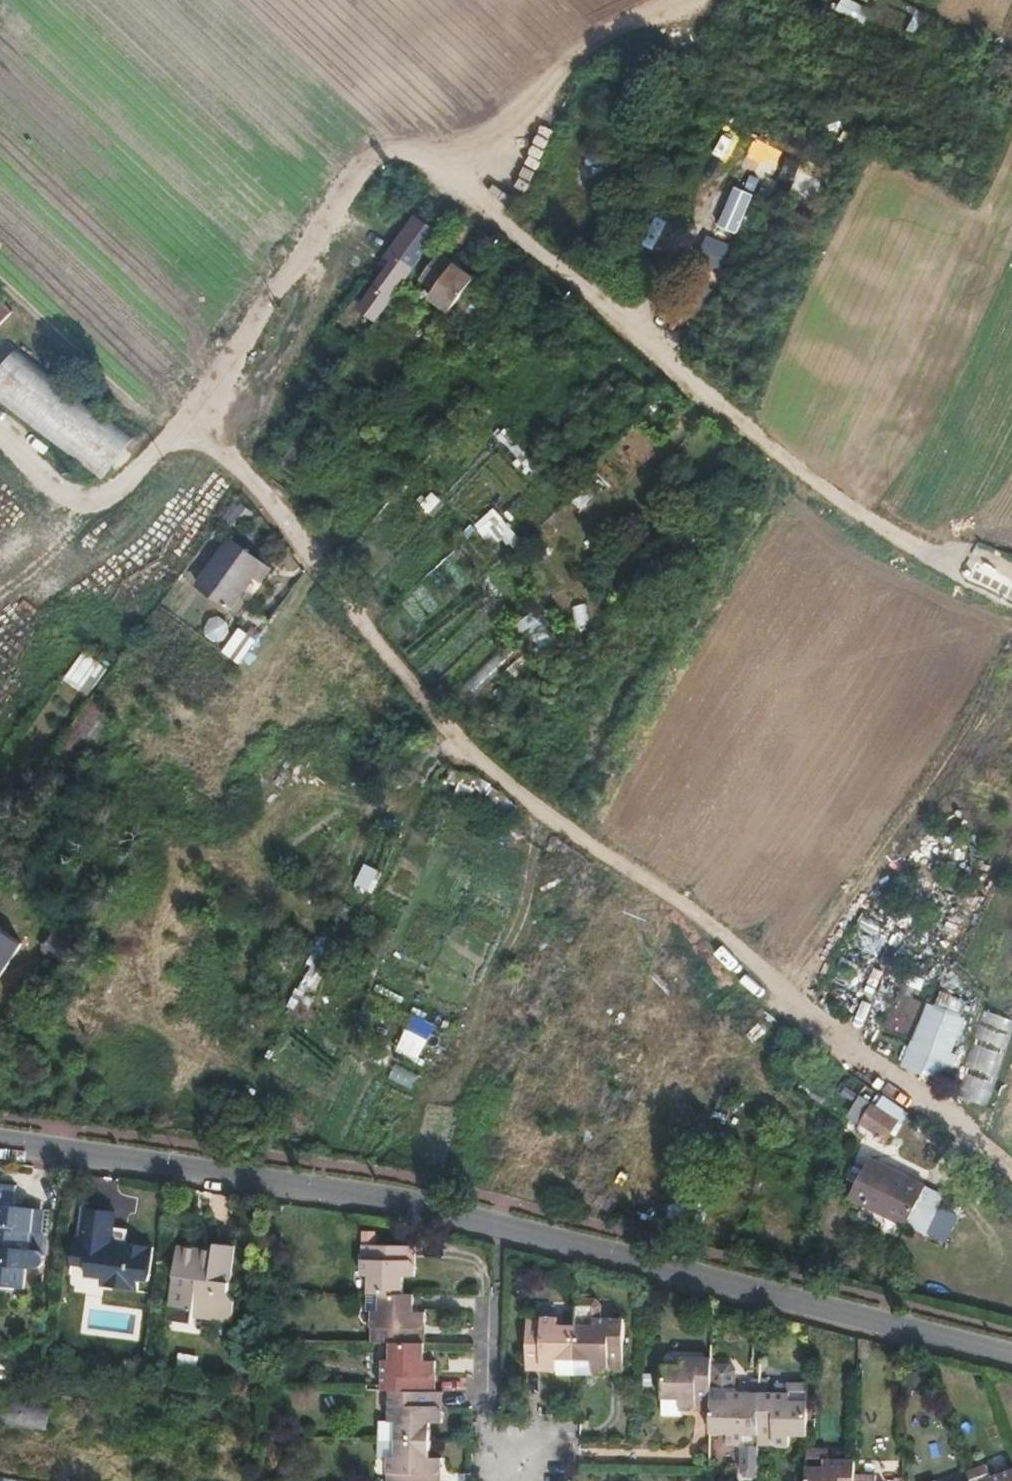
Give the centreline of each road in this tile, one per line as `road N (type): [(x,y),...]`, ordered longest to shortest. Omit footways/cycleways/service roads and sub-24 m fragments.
road 1 (track): [(1011,1181),(692,914),(494,778),(386,662),(272,511),(177,427)]
road 2 (residential): [(0,1143),(384,1201),(1011,1357)]
road 3 (track): [(1011,597),(908,550),(840,502),(398,148)]
road 4 (track): [(675,0),(592,45),(481,135),(398,148),(353,177),(177,427)]
road 5 (track): [(0,443),(50,488),(99,496),(177,427)]
road 6 (residential): [(491,1297),(487,1433)]

